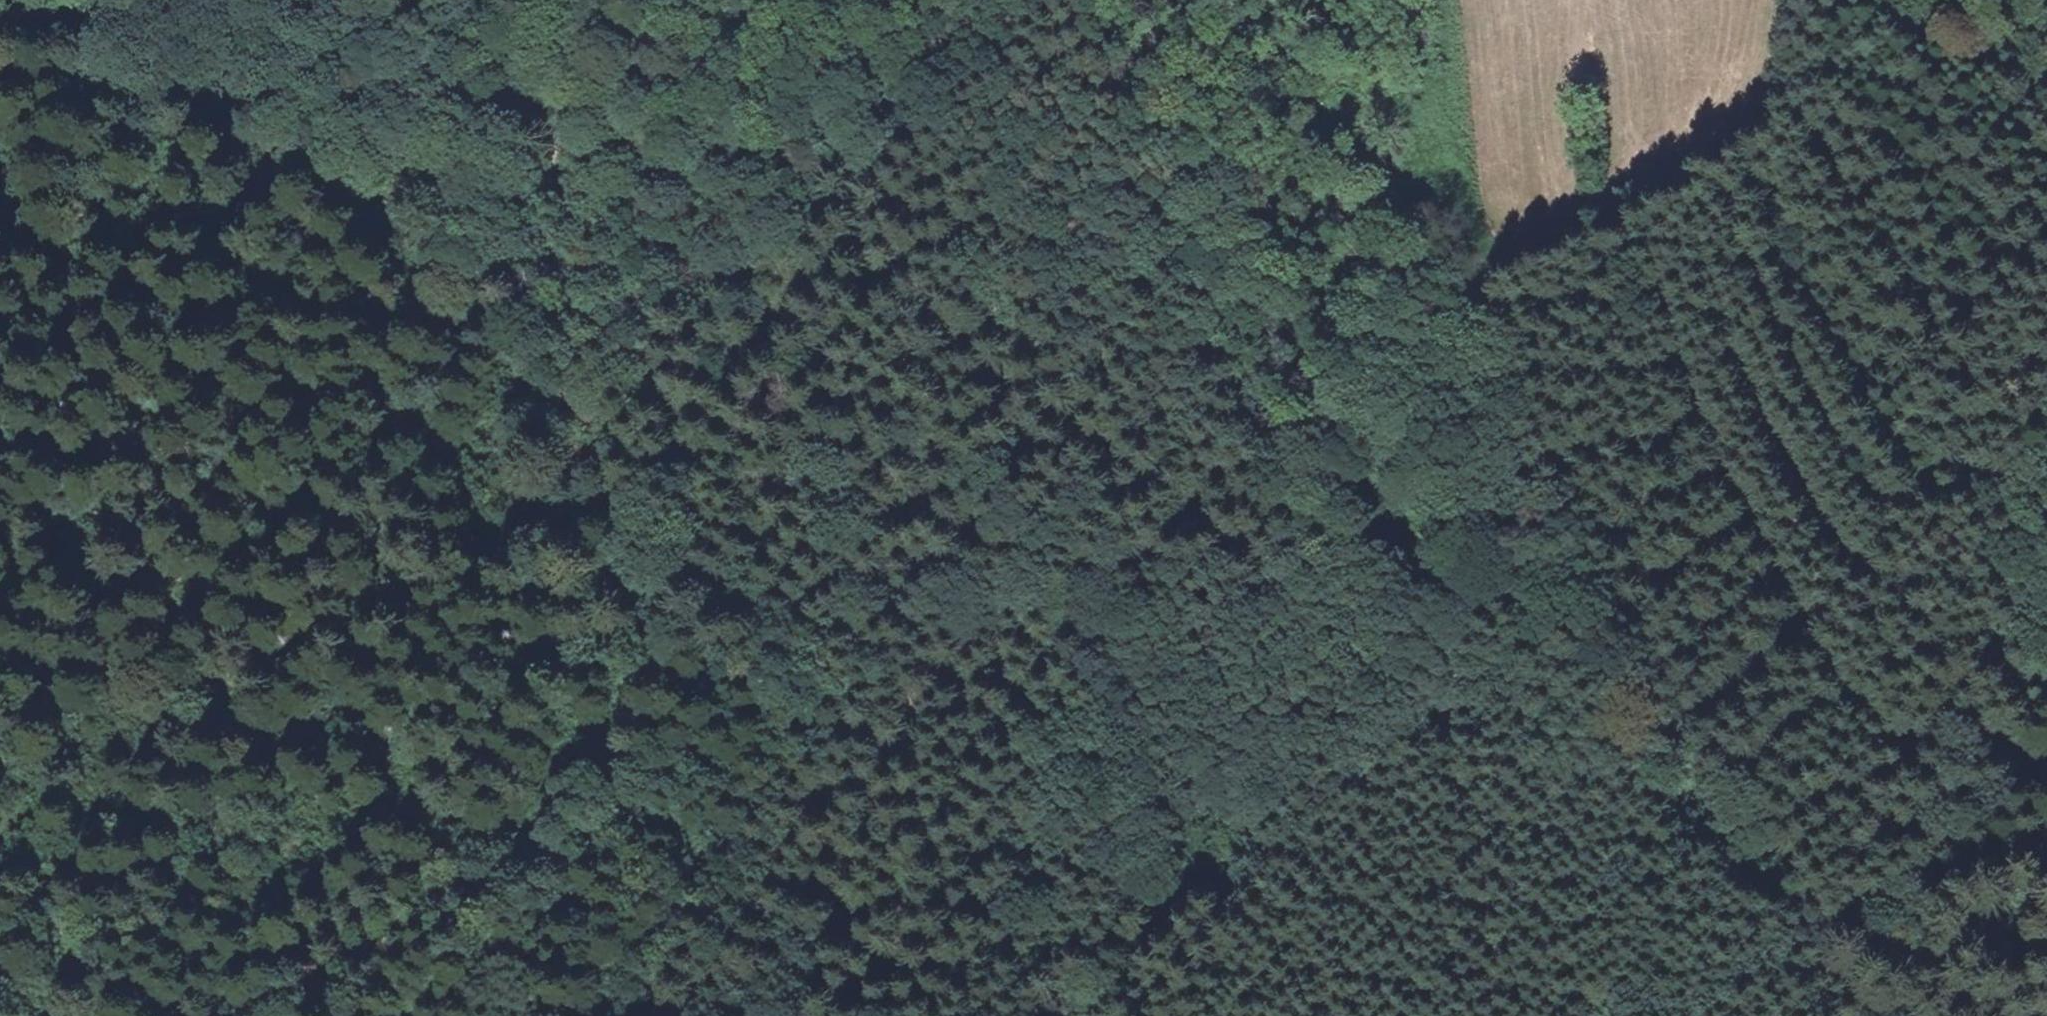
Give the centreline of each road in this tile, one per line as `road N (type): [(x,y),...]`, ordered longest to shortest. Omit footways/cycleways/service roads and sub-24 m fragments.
road 1 (track): [(0,222),(53,202),(218,176),(432,161),(584,77)]
road 2 (track): [(2046,56),(1916,0)]

